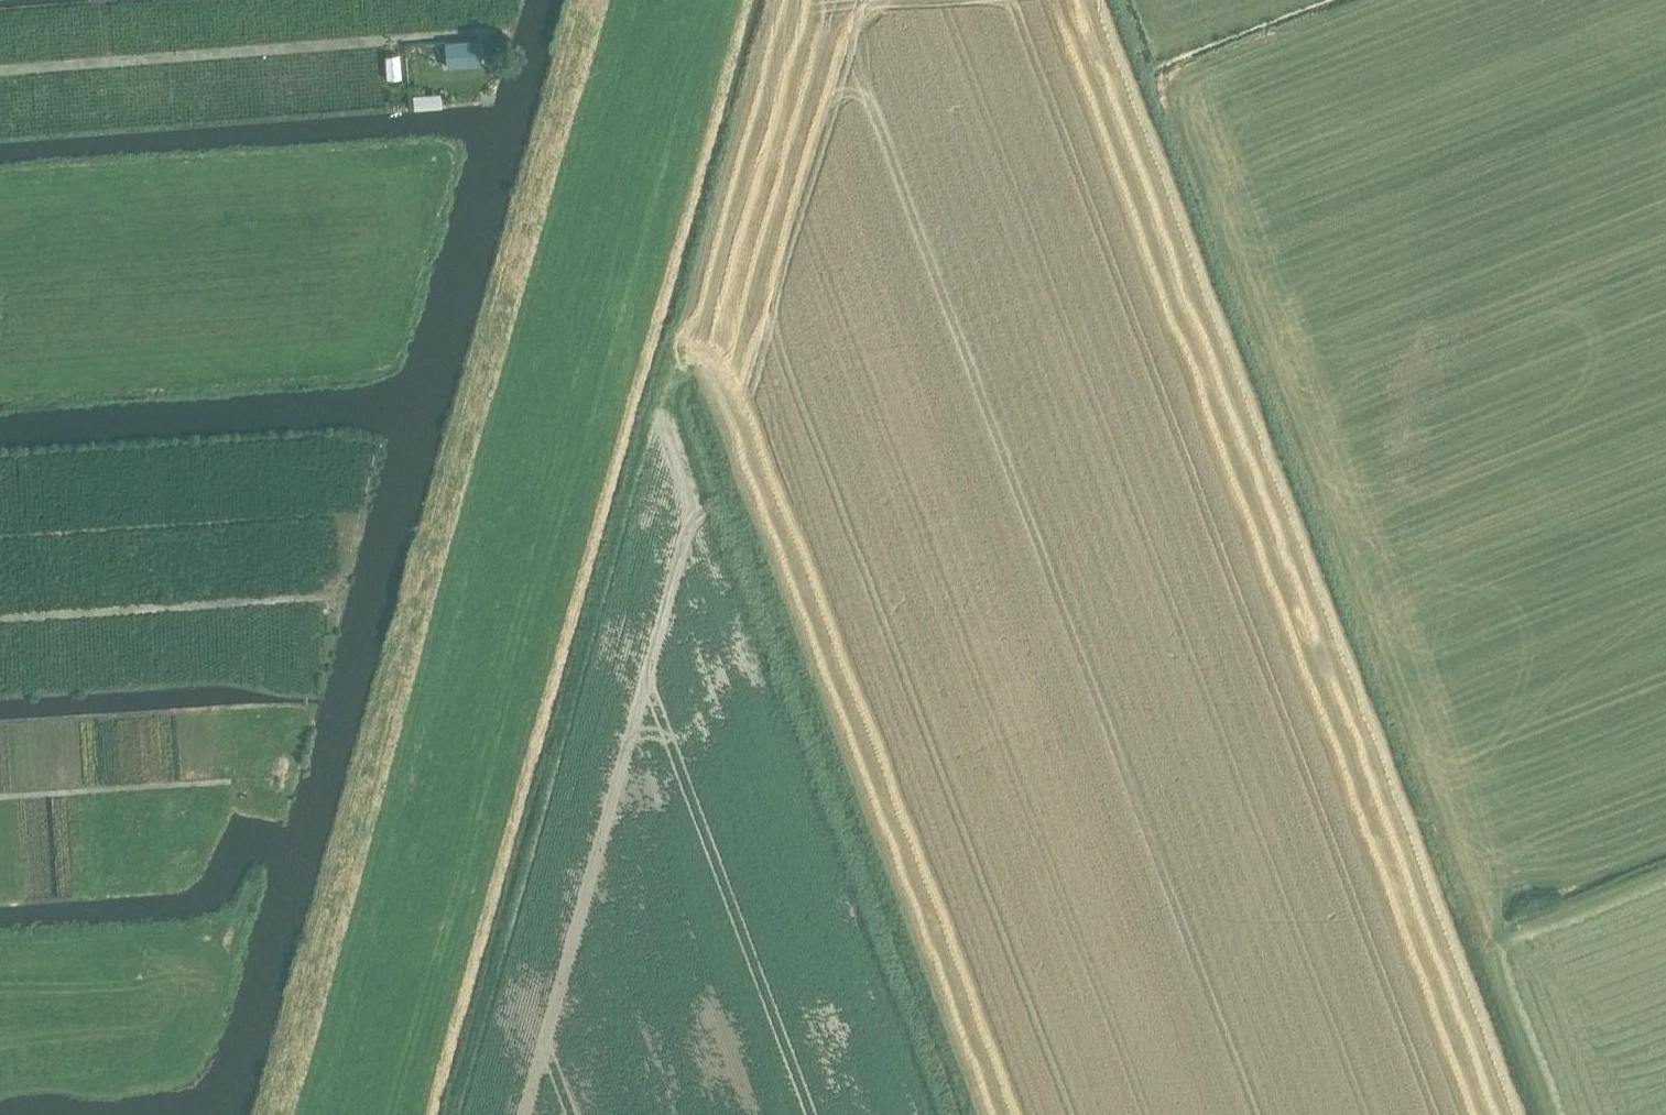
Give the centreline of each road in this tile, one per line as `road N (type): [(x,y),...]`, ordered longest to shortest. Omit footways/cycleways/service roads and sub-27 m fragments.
road 1 (track): [(0,66),(476,30)]
road 2 (track): [(0,619),(336,595)]

